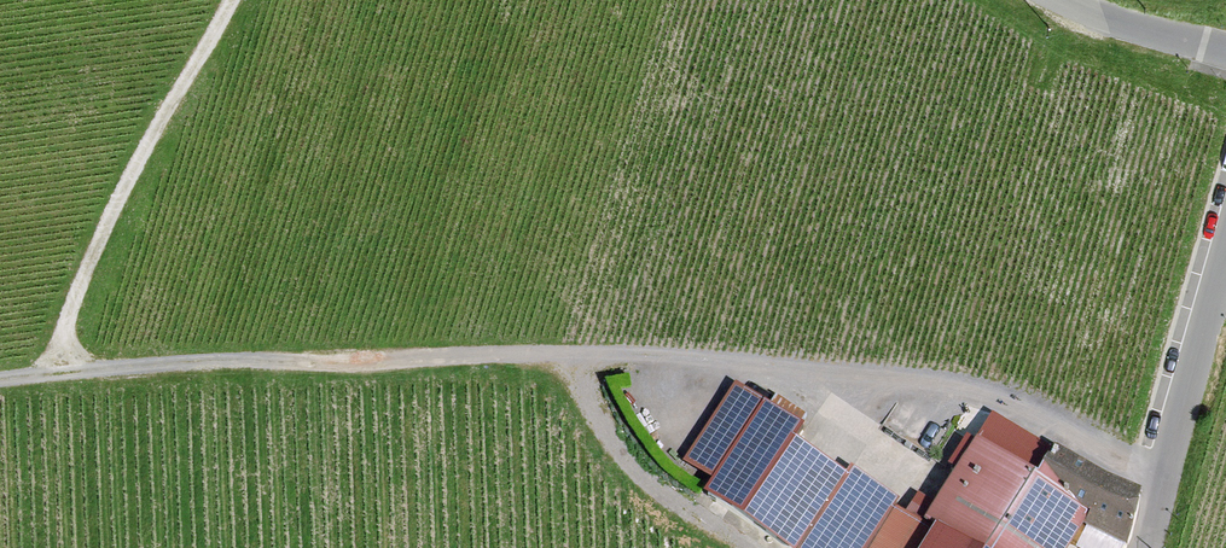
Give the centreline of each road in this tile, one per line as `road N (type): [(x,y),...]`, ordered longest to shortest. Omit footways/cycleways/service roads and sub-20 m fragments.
road 1 (track): [(0,379),(379,357),(582,353),(713,360),(1002,397),(1164,480)]
road 2 (track): [(232,0),(81,278),(57,373)]
road 3 (tertiary): [(1225,257),(1148,547)]
road 4 (track): [(582,353),(592,394),(631,461),(657,491),(749,547)]
road 5 (tertiary): [(1068,0),(1225,50)]

